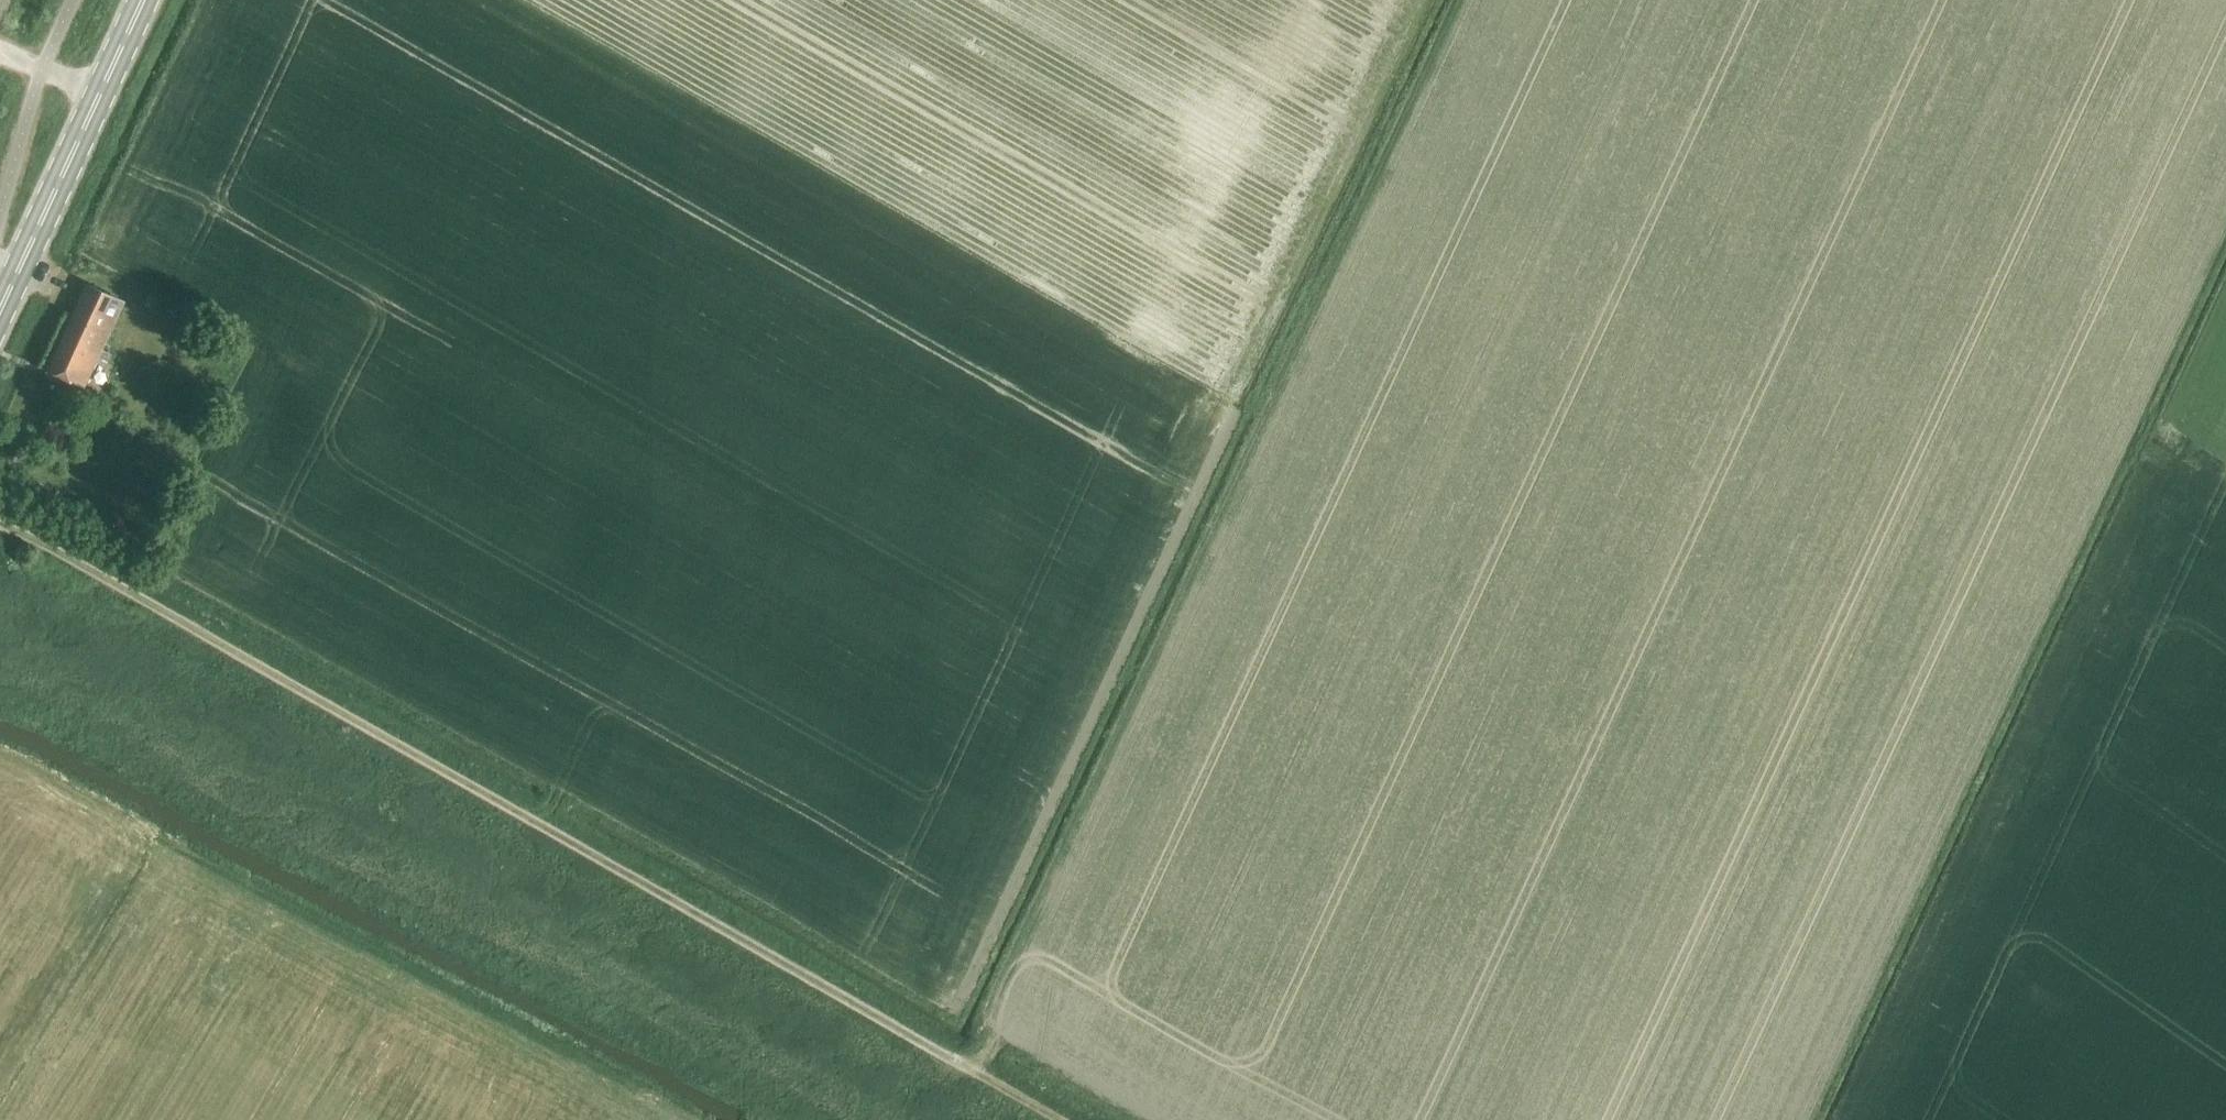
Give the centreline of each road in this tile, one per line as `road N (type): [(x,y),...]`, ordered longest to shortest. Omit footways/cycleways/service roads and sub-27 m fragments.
road 1 (track): [(1067,1119),(0,525)]
road 2 (secondary): [(0,297),(136,0)]

